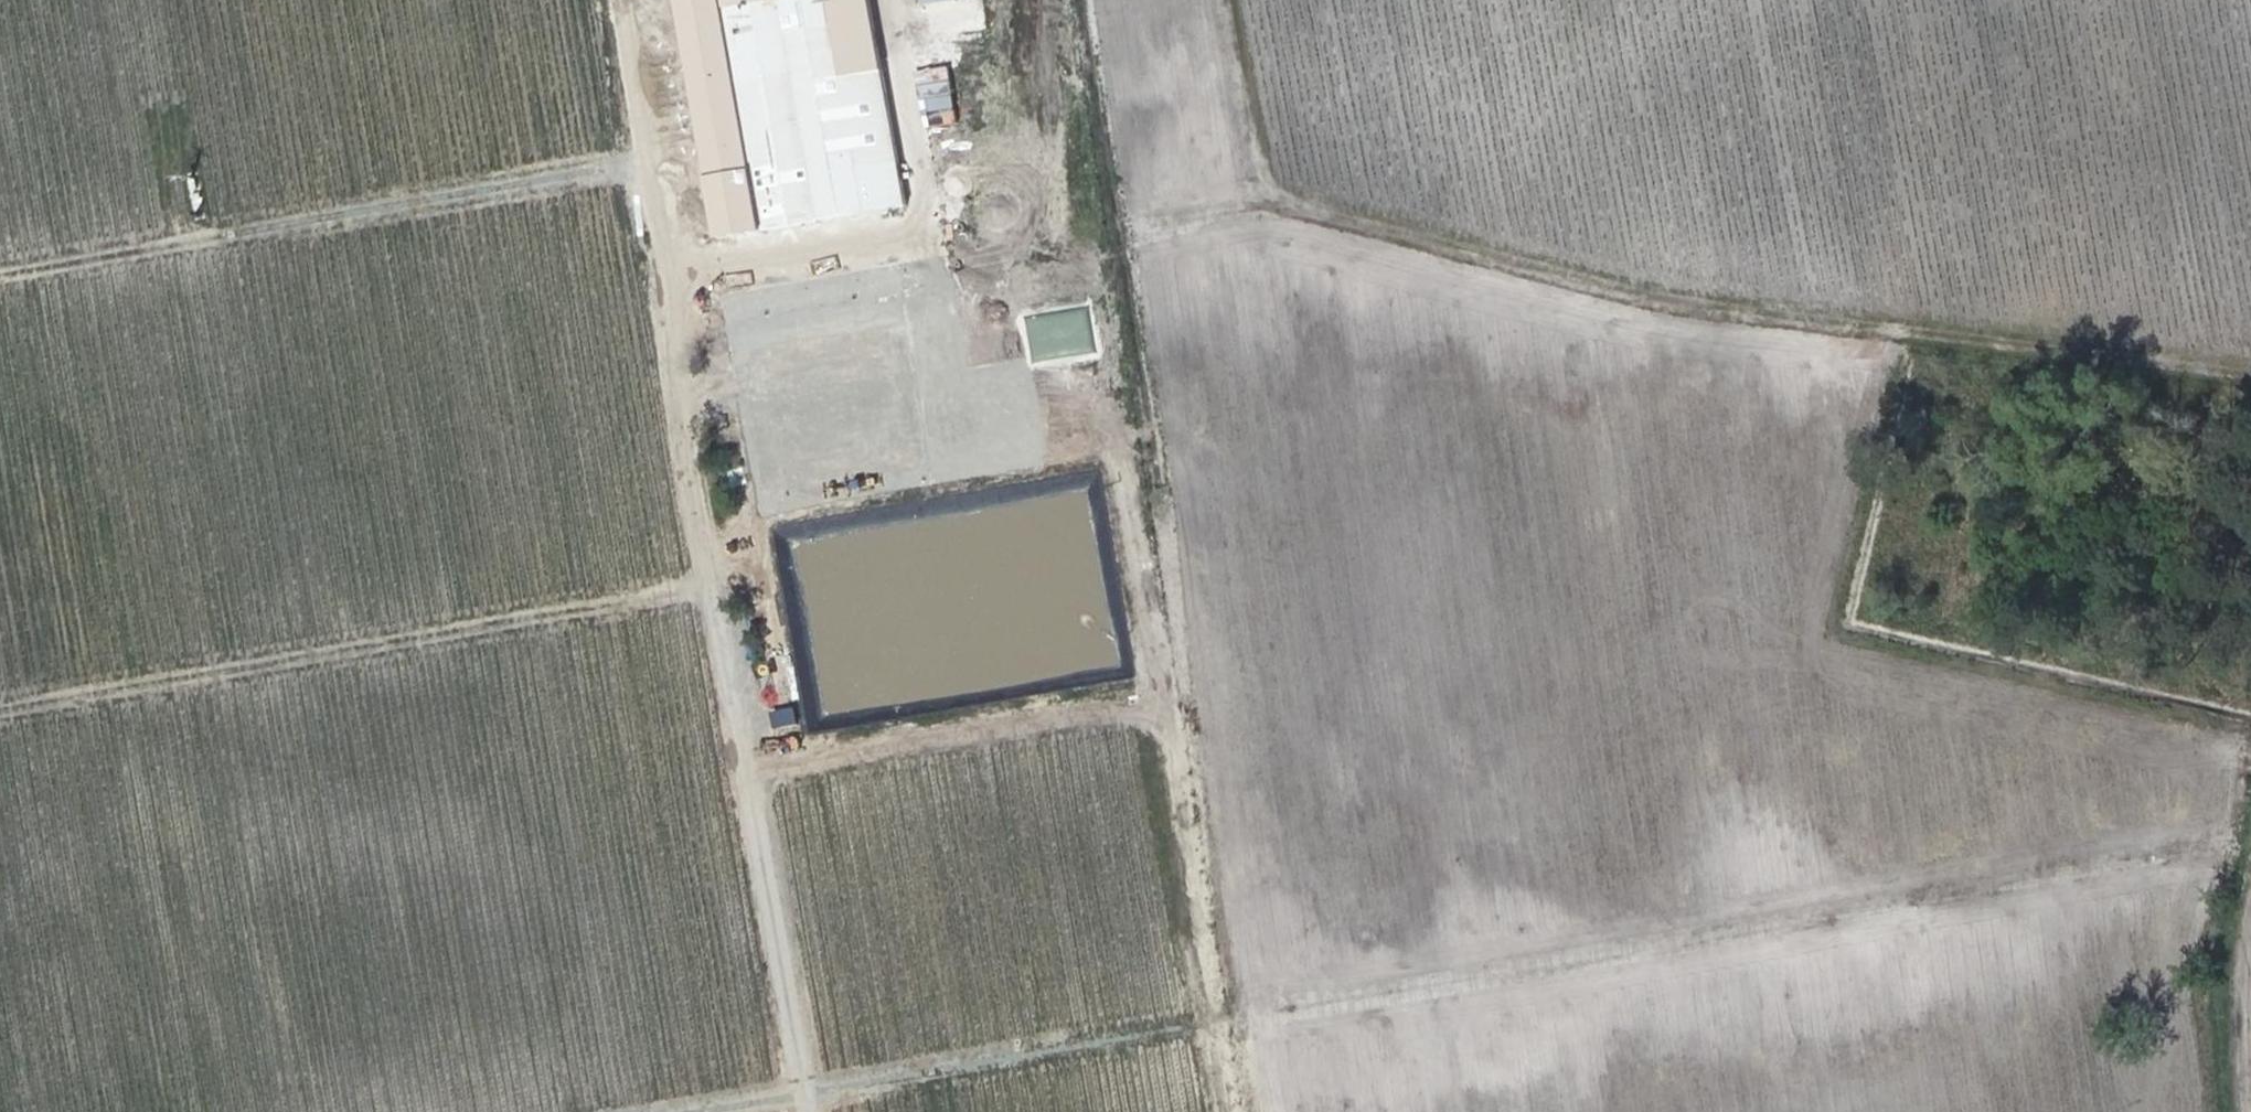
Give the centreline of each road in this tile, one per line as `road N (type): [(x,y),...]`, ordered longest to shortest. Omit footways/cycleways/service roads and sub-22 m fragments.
road 1 (track): [(1235,1111),(1179,712),(744,771),(706,577),(628,0)]
road 2 (track): [(0,708),(706,577)]
road 3 (track): [(0,275),(649,157)]
road 4 (track): [(699,1111),(1222,1012)]
road 5 (track): [(744,771),(804,1111)]

